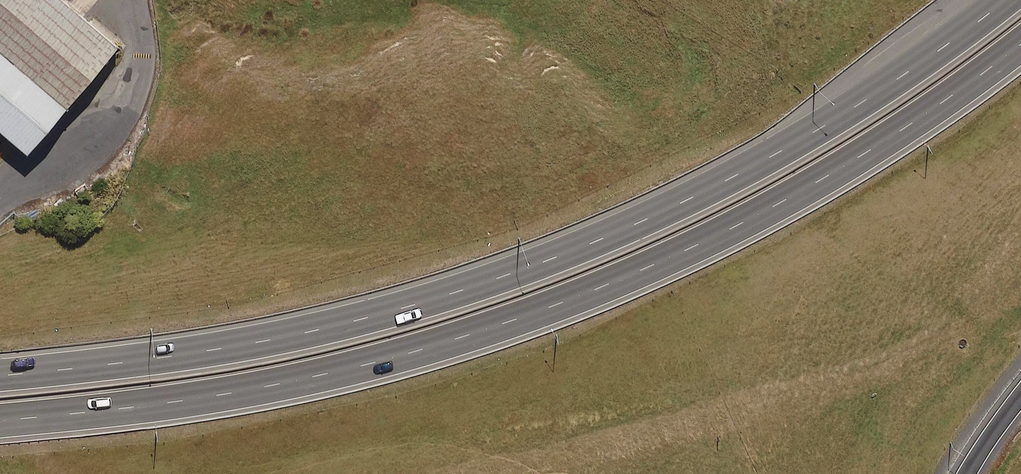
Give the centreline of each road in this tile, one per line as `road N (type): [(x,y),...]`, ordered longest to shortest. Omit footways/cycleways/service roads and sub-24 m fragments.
road 1 (motorway): [(1020,43),(834,174),(530,316),(290,381),(0,420)]
road 2 (motorway): [(0,375),(322,327),(546,260),(806,137),(1007,0)]

